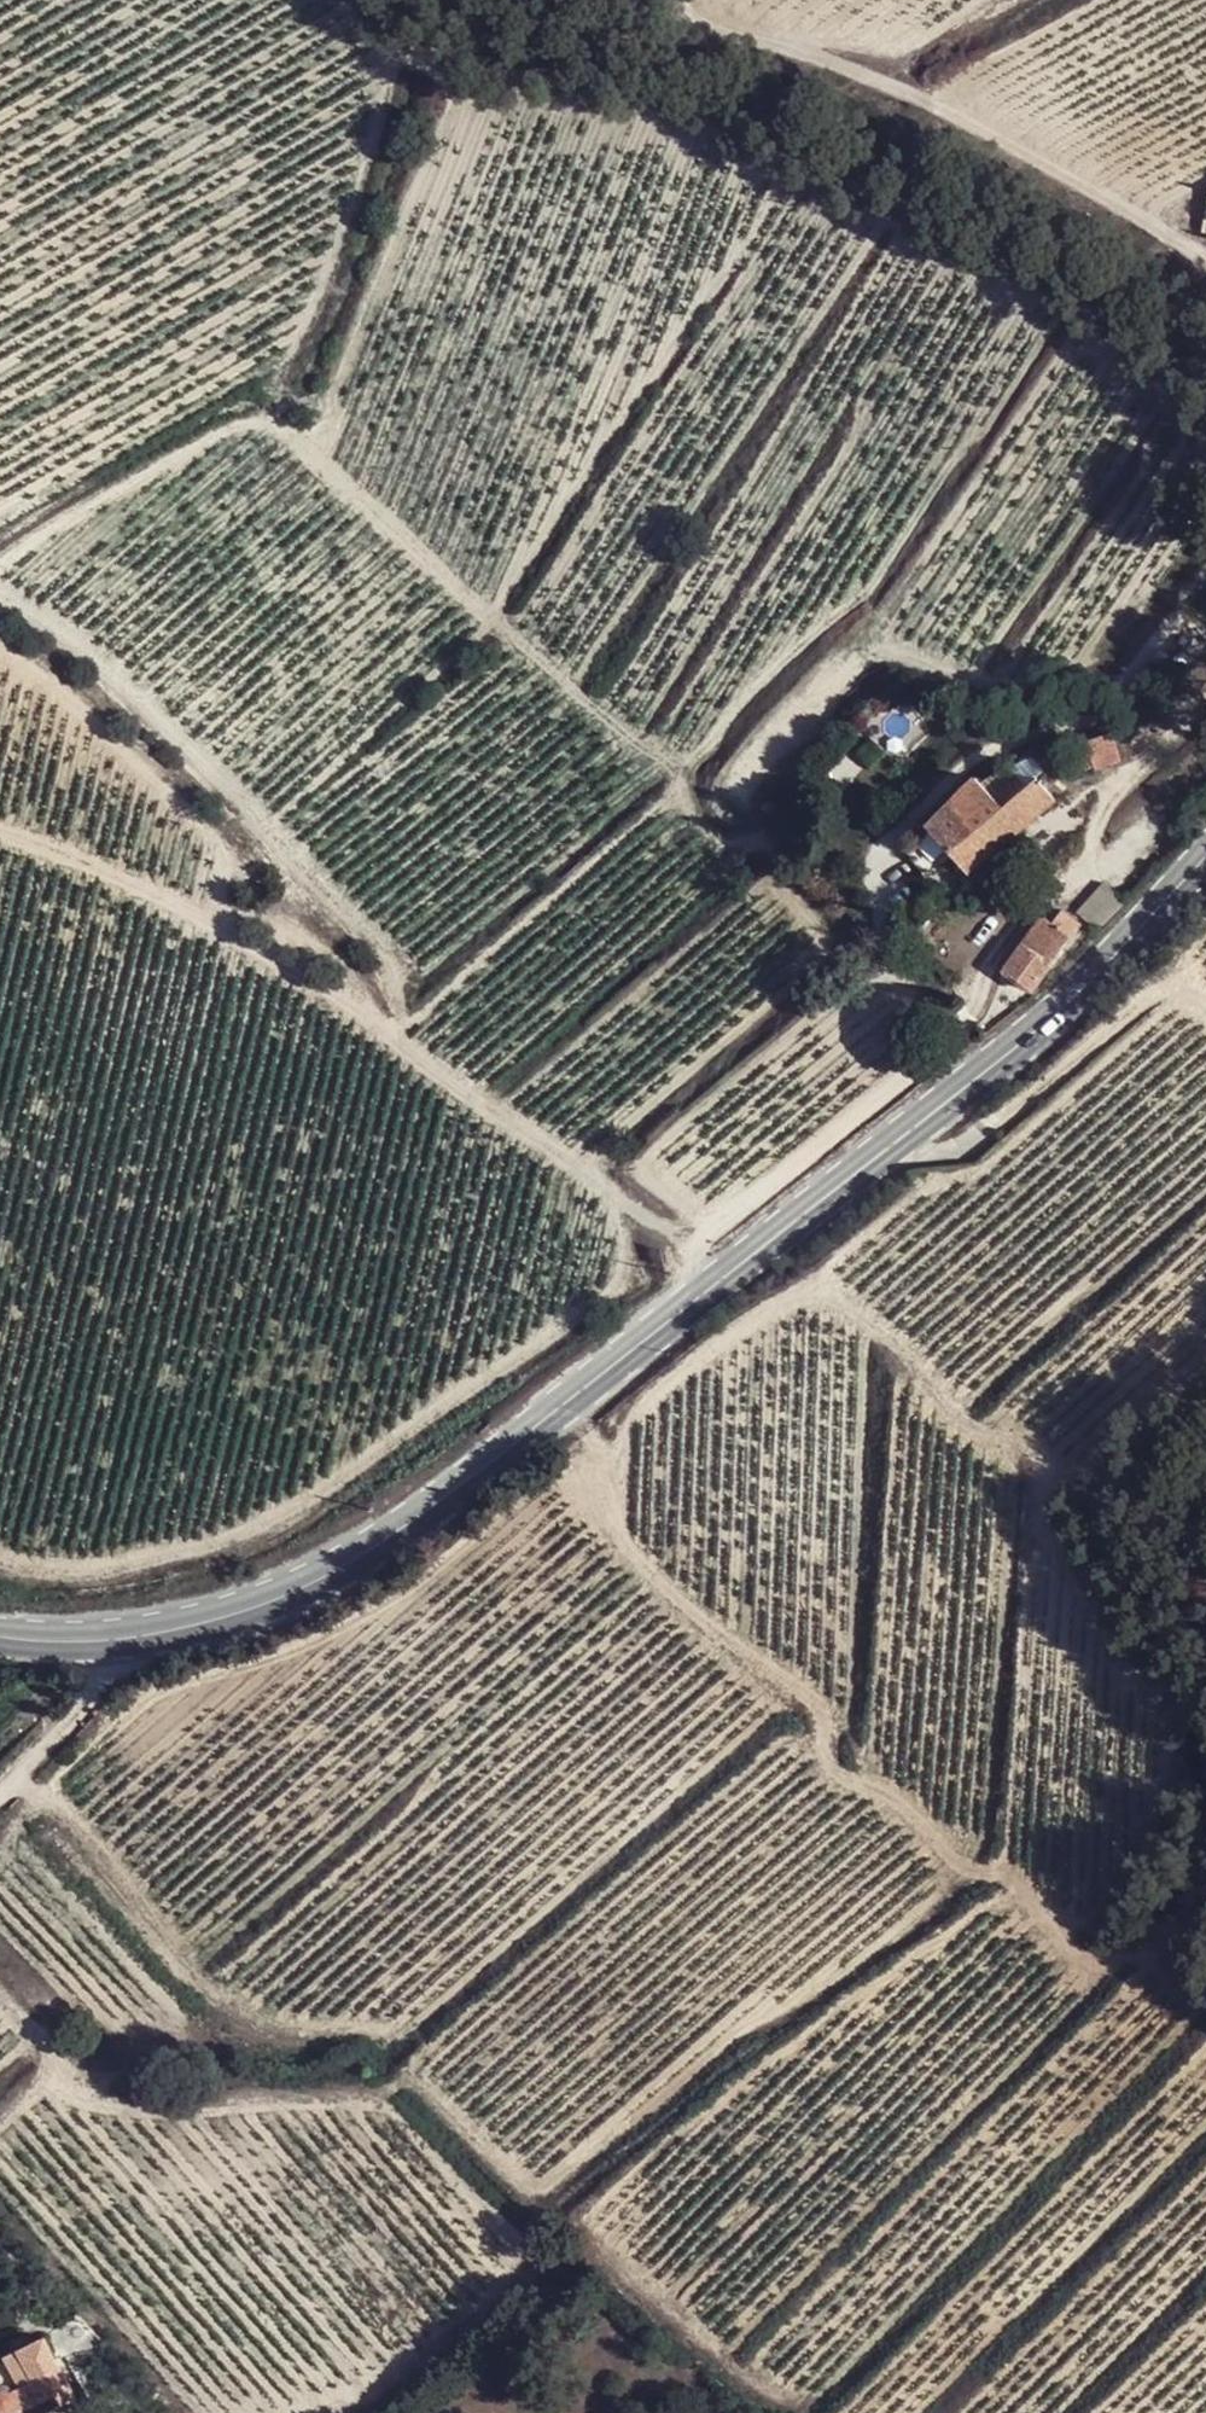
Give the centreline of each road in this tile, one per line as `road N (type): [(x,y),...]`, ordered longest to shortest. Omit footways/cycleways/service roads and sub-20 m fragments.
road 1 (primary): [(1205,873),(1072,1000),(430,1500),(298,1584),(158,1632),(0,1632)]
road 2 (track): [(0,563),(221,432),(262,421),(353,205),(395,78),(383,0)]

